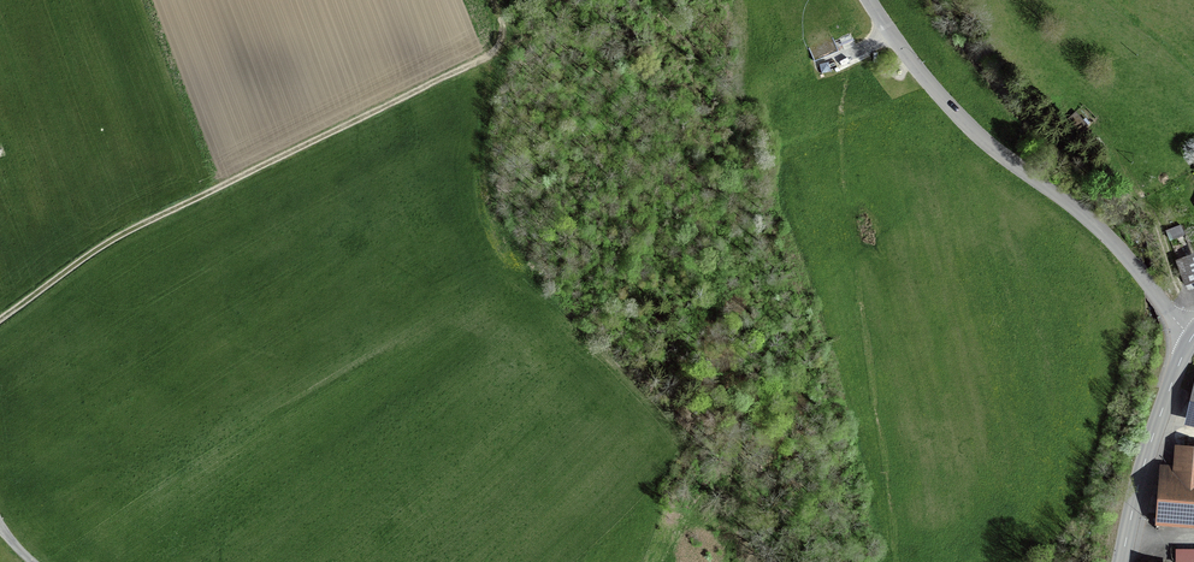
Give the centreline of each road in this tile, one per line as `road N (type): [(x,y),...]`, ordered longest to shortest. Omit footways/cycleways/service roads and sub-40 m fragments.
road 1 (track): [(493,0),(503,36),(492,54),(125,232),(0,319)]
road 2 (track): [(695,0),(592,135),(529,269),(519,268),(503,246),(488,199),(492,54)]
road 3 (residential): [(1192,334),(1092,223),(971,131),(867,0)]
road 4 (tertiary): [(1122,561),(1154,435),(1192,334)]

